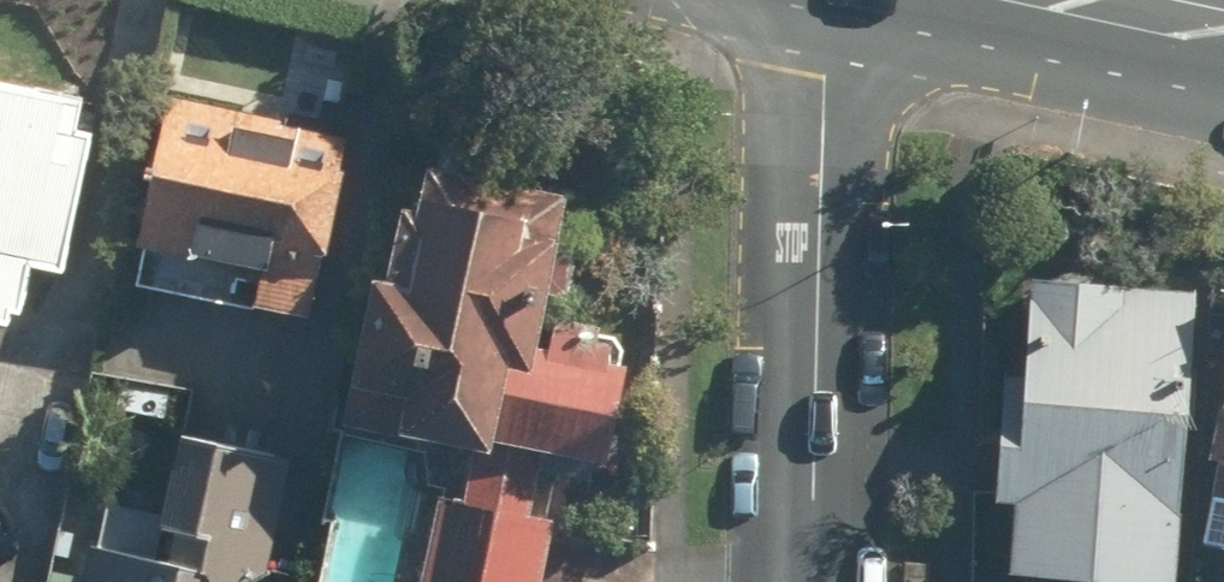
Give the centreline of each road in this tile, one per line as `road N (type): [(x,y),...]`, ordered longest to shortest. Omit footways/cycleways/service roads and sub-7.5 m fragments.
road 1 (residential): [(816,581),(827,0)]
road 2 (primary): [(1223,31),(1072,0)]

